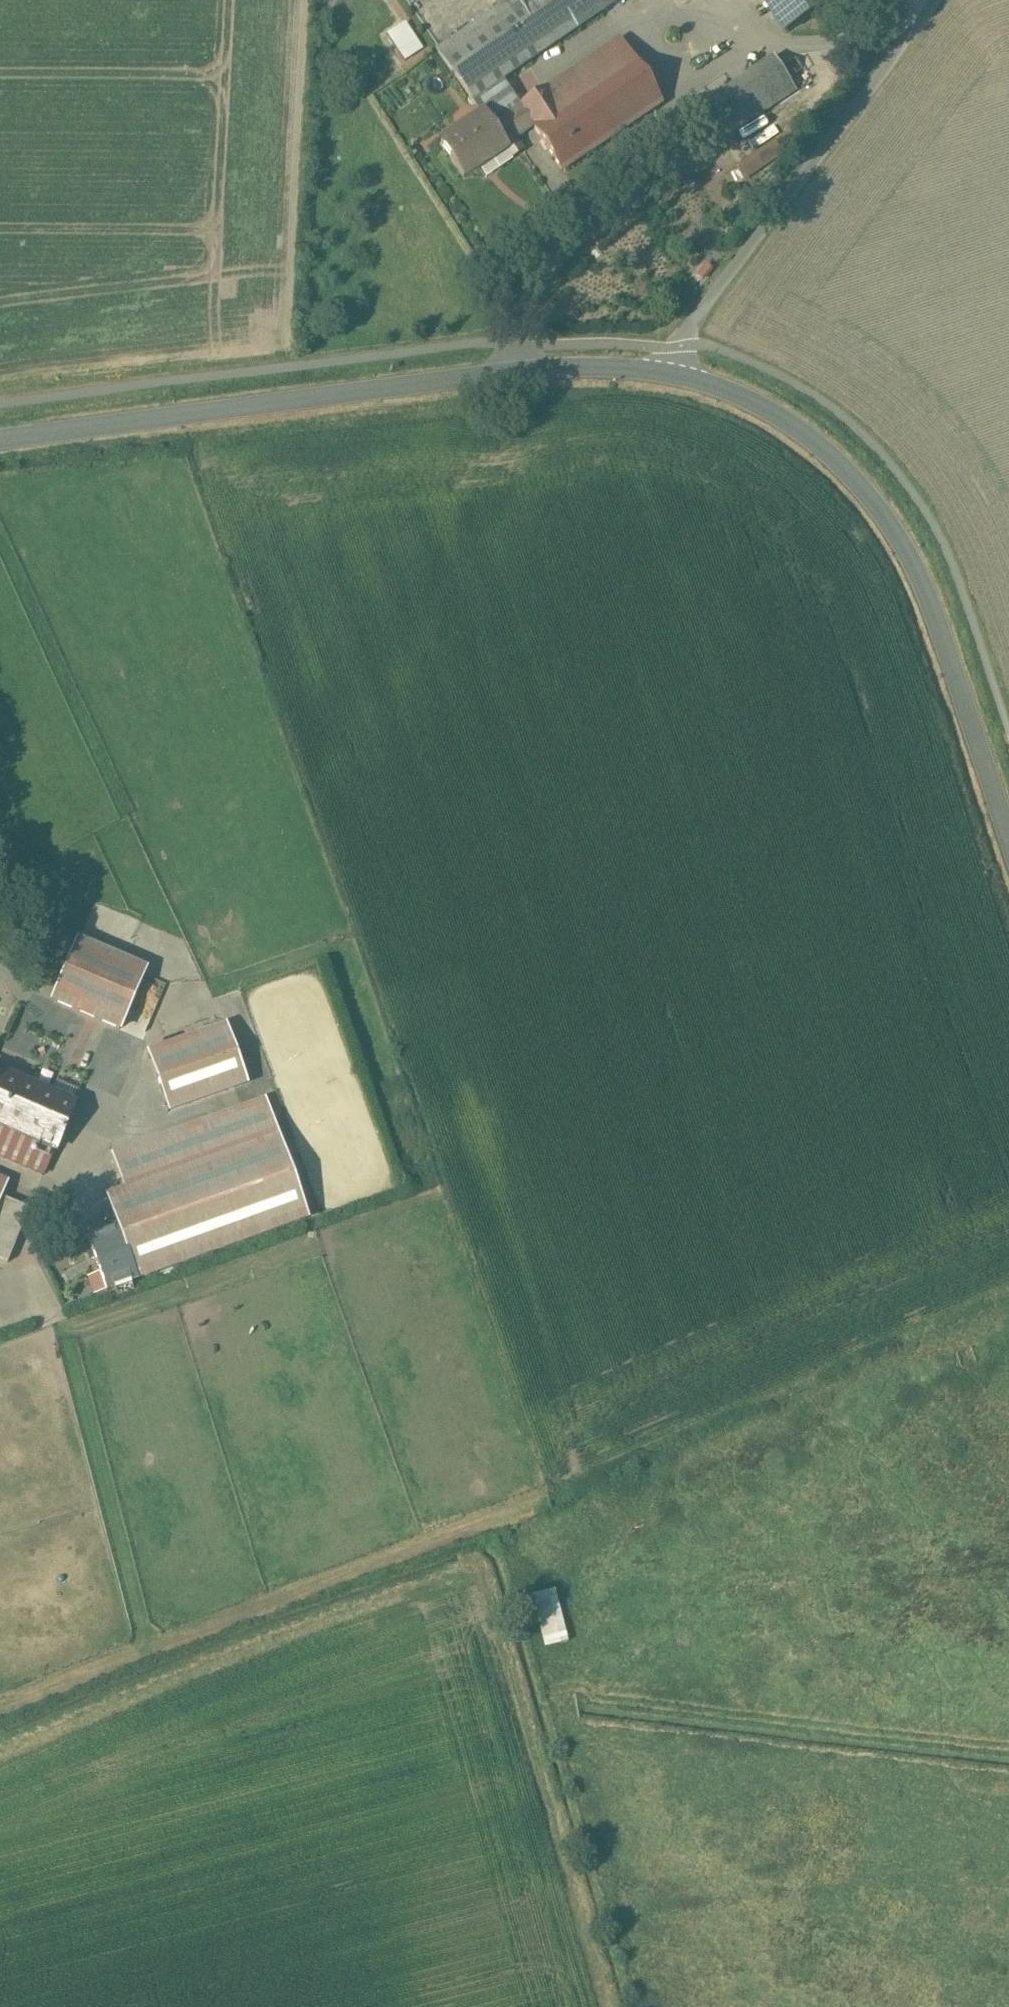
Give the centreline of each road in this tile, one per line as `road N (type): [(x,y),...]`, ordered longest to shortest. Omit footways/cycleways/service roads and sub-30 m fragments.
road 1 (tertiary): [(0,439),(554,369),(666,373)]
road 2 (tertiary): [(666,373),(754,401),(859,481),(902,542),(930,606),(1008,836)]
road 3 (unclassified): [(950,0),(675,348),(666,373)]

